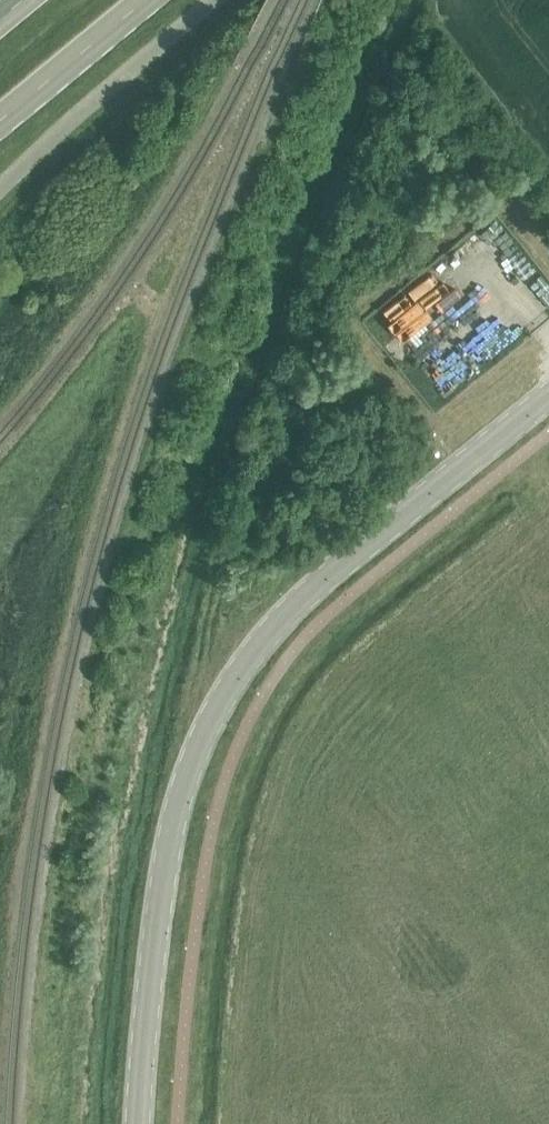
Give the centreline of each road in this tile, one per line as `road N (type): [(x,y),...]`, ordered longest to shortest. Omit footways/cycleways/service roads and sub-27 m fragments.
road 1 (unclassified): [(138,1123),(159,850),(195,745),(242,667),(301,604),(548,397)]
road 2 (unclassified): [(0,196),(211,0)]
road 3 (primary): [(0,126),(154,0)]

